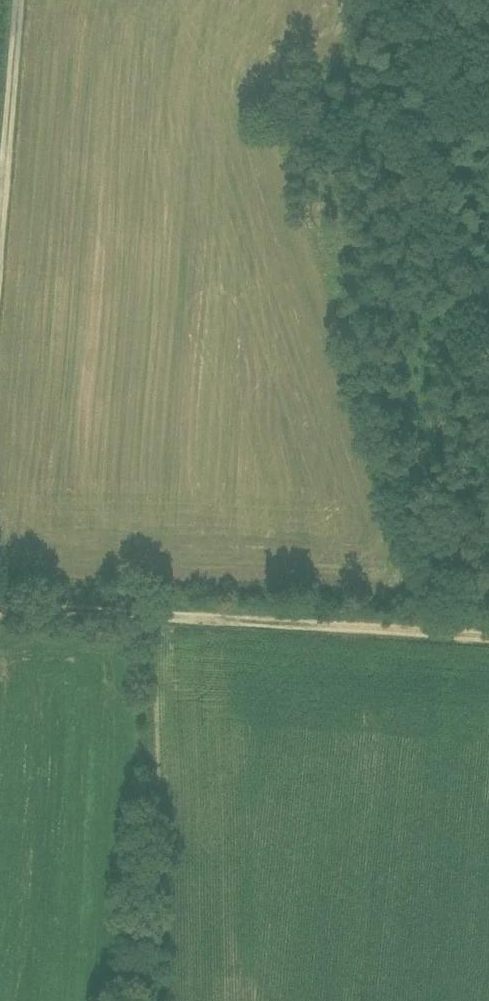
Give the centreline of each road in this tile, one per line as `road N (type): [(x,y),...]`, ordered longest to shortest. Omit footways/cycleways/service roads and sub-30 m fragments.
road 1 (track): [(488,630),(0,607)]
road 2 (track): [(18,0),(0,217)]

